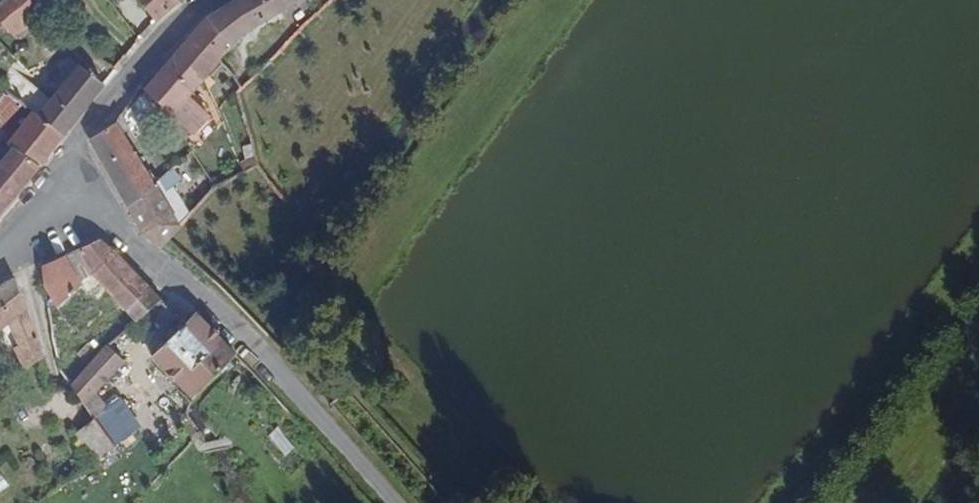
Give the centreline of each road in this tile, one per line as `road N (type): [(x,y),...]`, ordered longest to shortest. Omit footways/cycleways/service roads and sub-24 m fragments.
road 1 (unclassified): [(109,219),(279,369),(391,502)]
road 2 (residential): [(63,168),(162,47),(215,0)]

